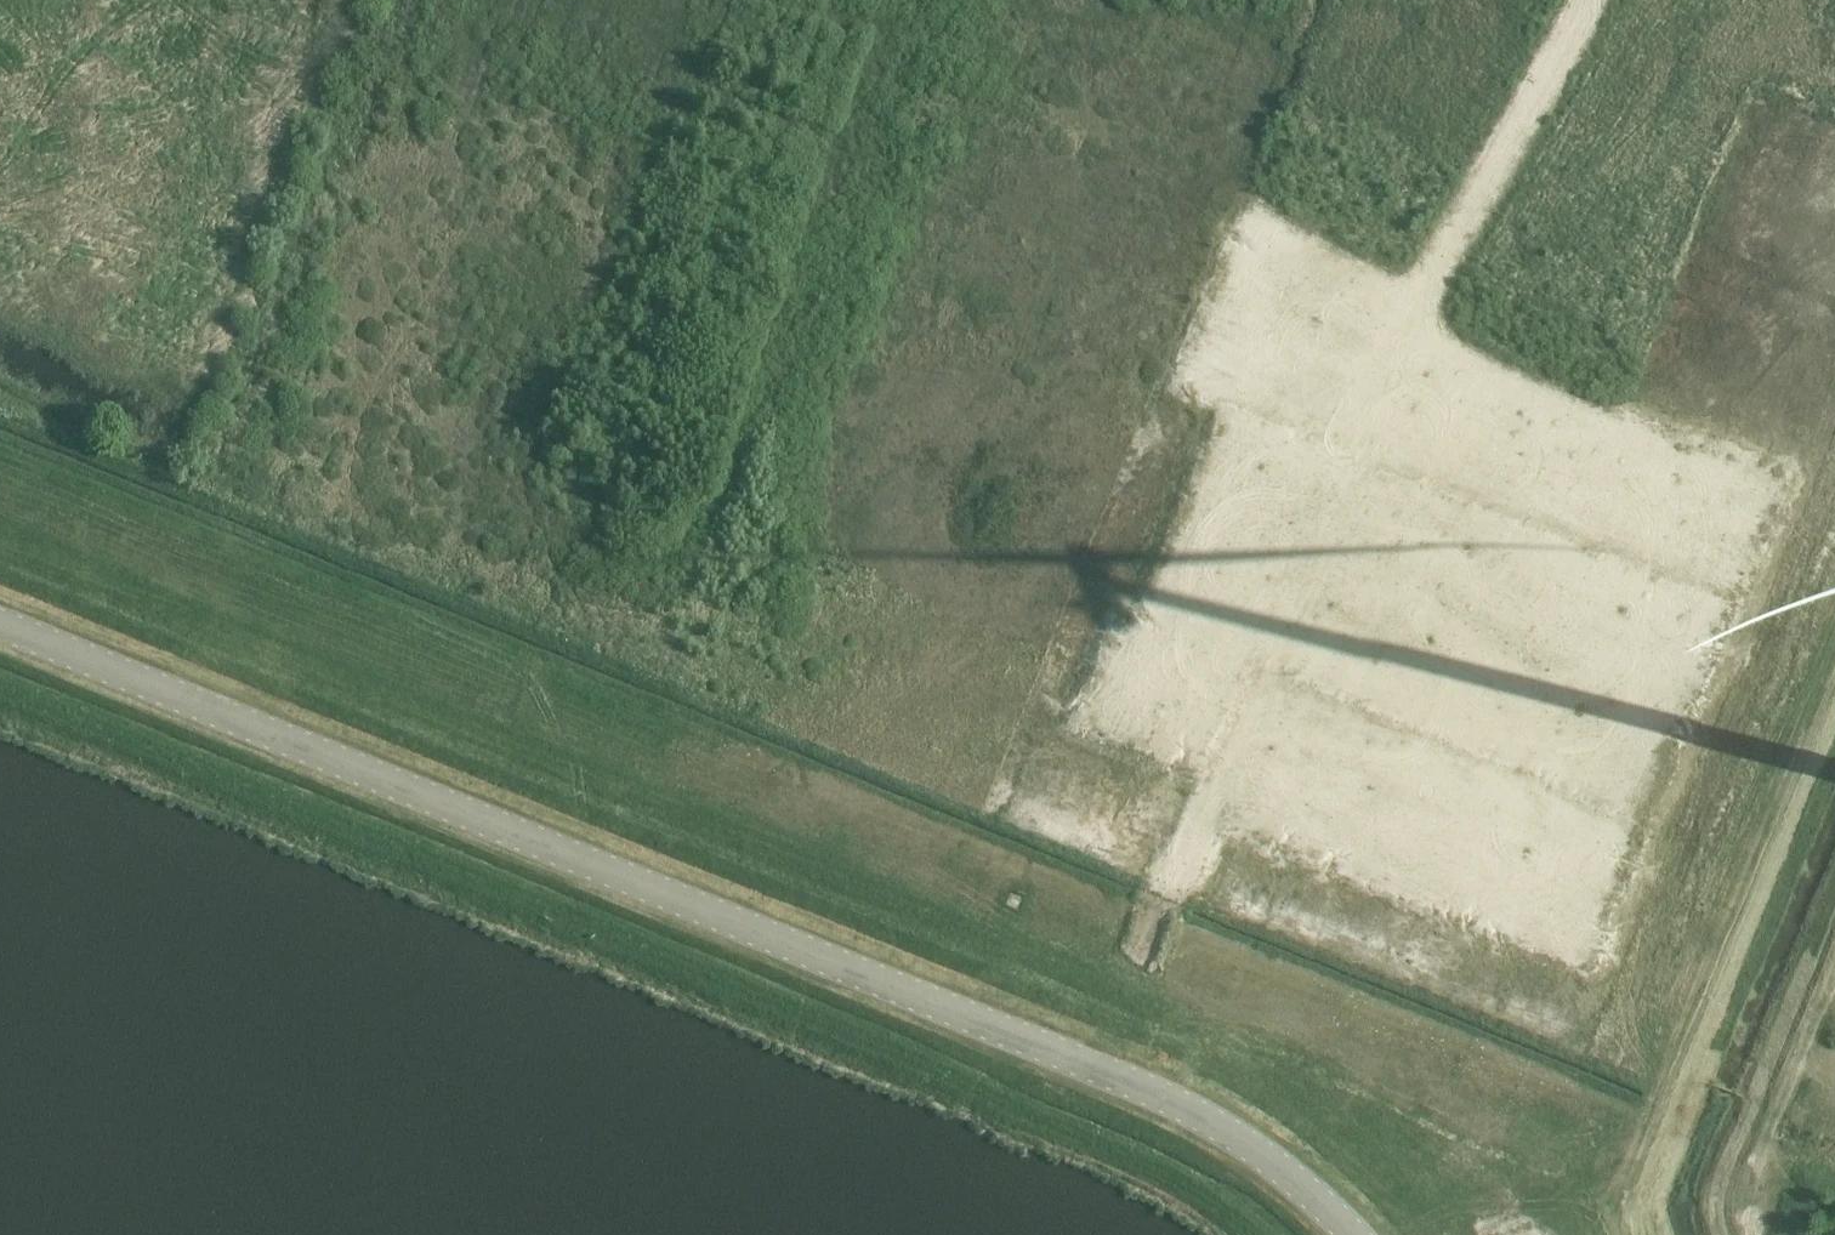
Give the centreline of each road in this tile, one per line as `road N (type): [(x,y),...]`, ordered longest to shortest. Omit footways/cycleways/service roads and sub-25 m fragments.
road 1 (unclassified): [(1347,1234),(1194,1110),(0,623)]

